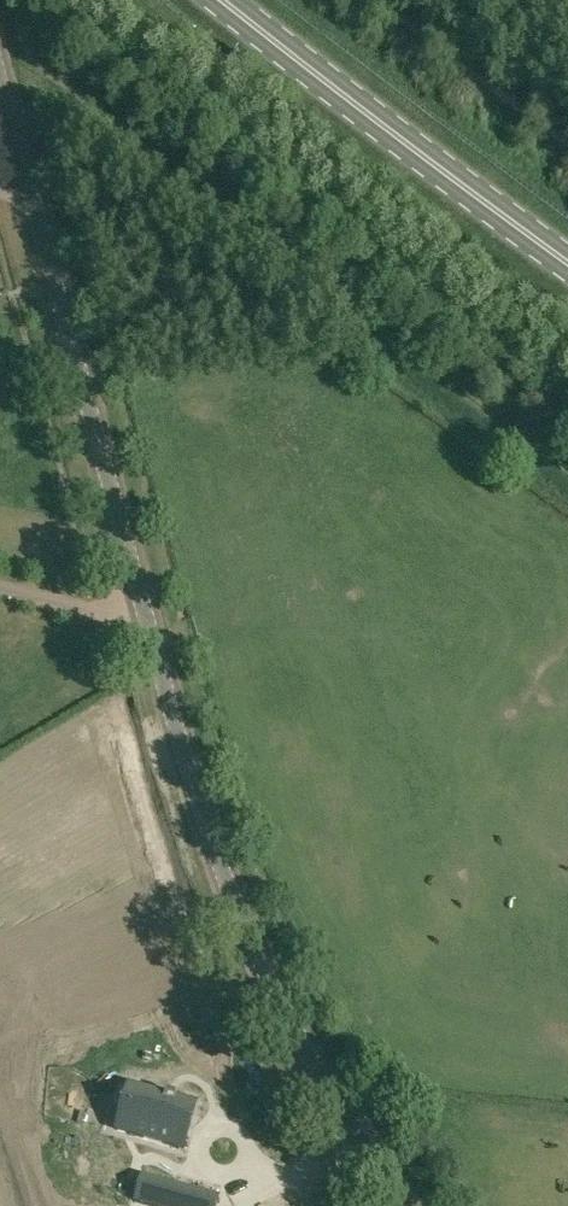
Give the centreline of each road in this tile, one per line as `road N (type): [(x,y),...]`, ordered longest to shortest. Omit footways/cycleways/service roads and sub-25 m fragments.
road 1 (secondary): [(410,1205),(316,1078),(267,991),(228,895),(179,749),(0,96)]
road 2 (primary): [(567,260),(395,136),(229,0)]

